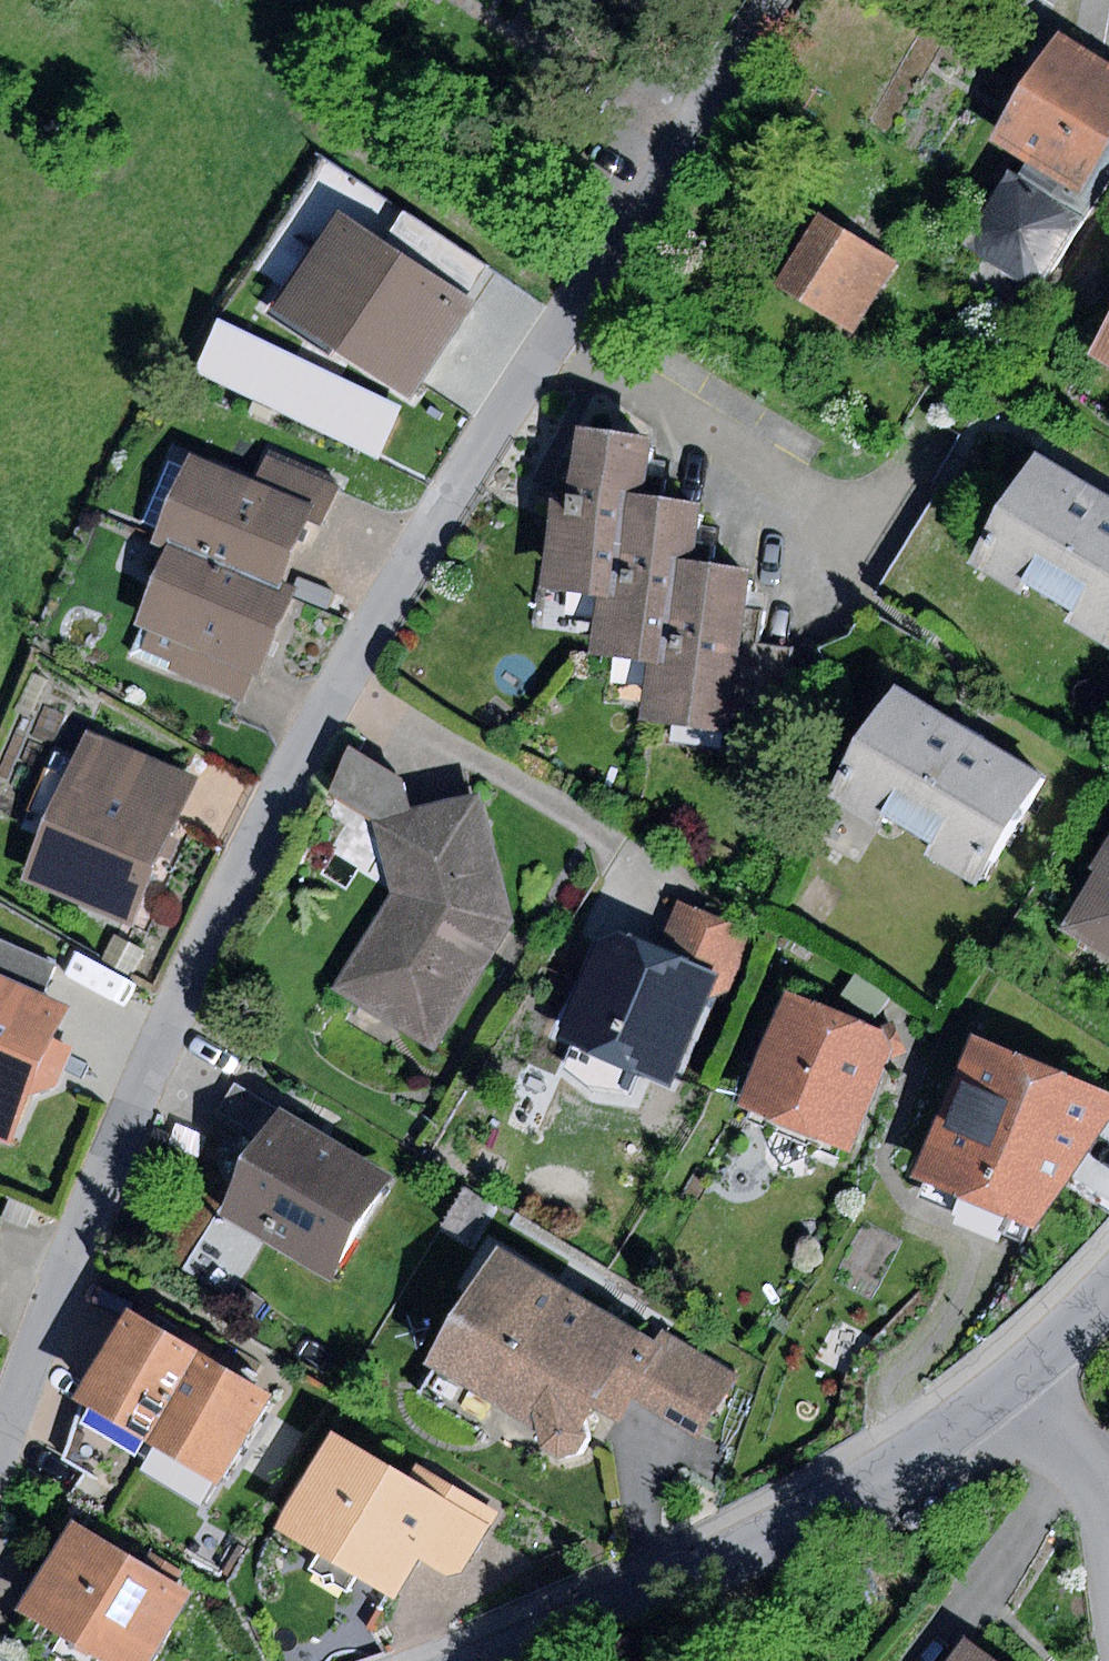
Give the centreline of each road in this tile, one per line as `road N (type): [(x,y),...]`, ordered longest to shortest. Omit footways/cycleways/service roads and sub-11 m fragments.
road 1 (residential): [(772,0),(403,569),(169,1011),(0,1444)]
road 2 (residential): [(467,1660),(710,1555),(1012,1387)]
road 3 (residential): [(1012,1387),(1081,1469),(1105,1528),(1108,1573)]
road 4 (residential): [(1012,1387),(1108,1284)]

